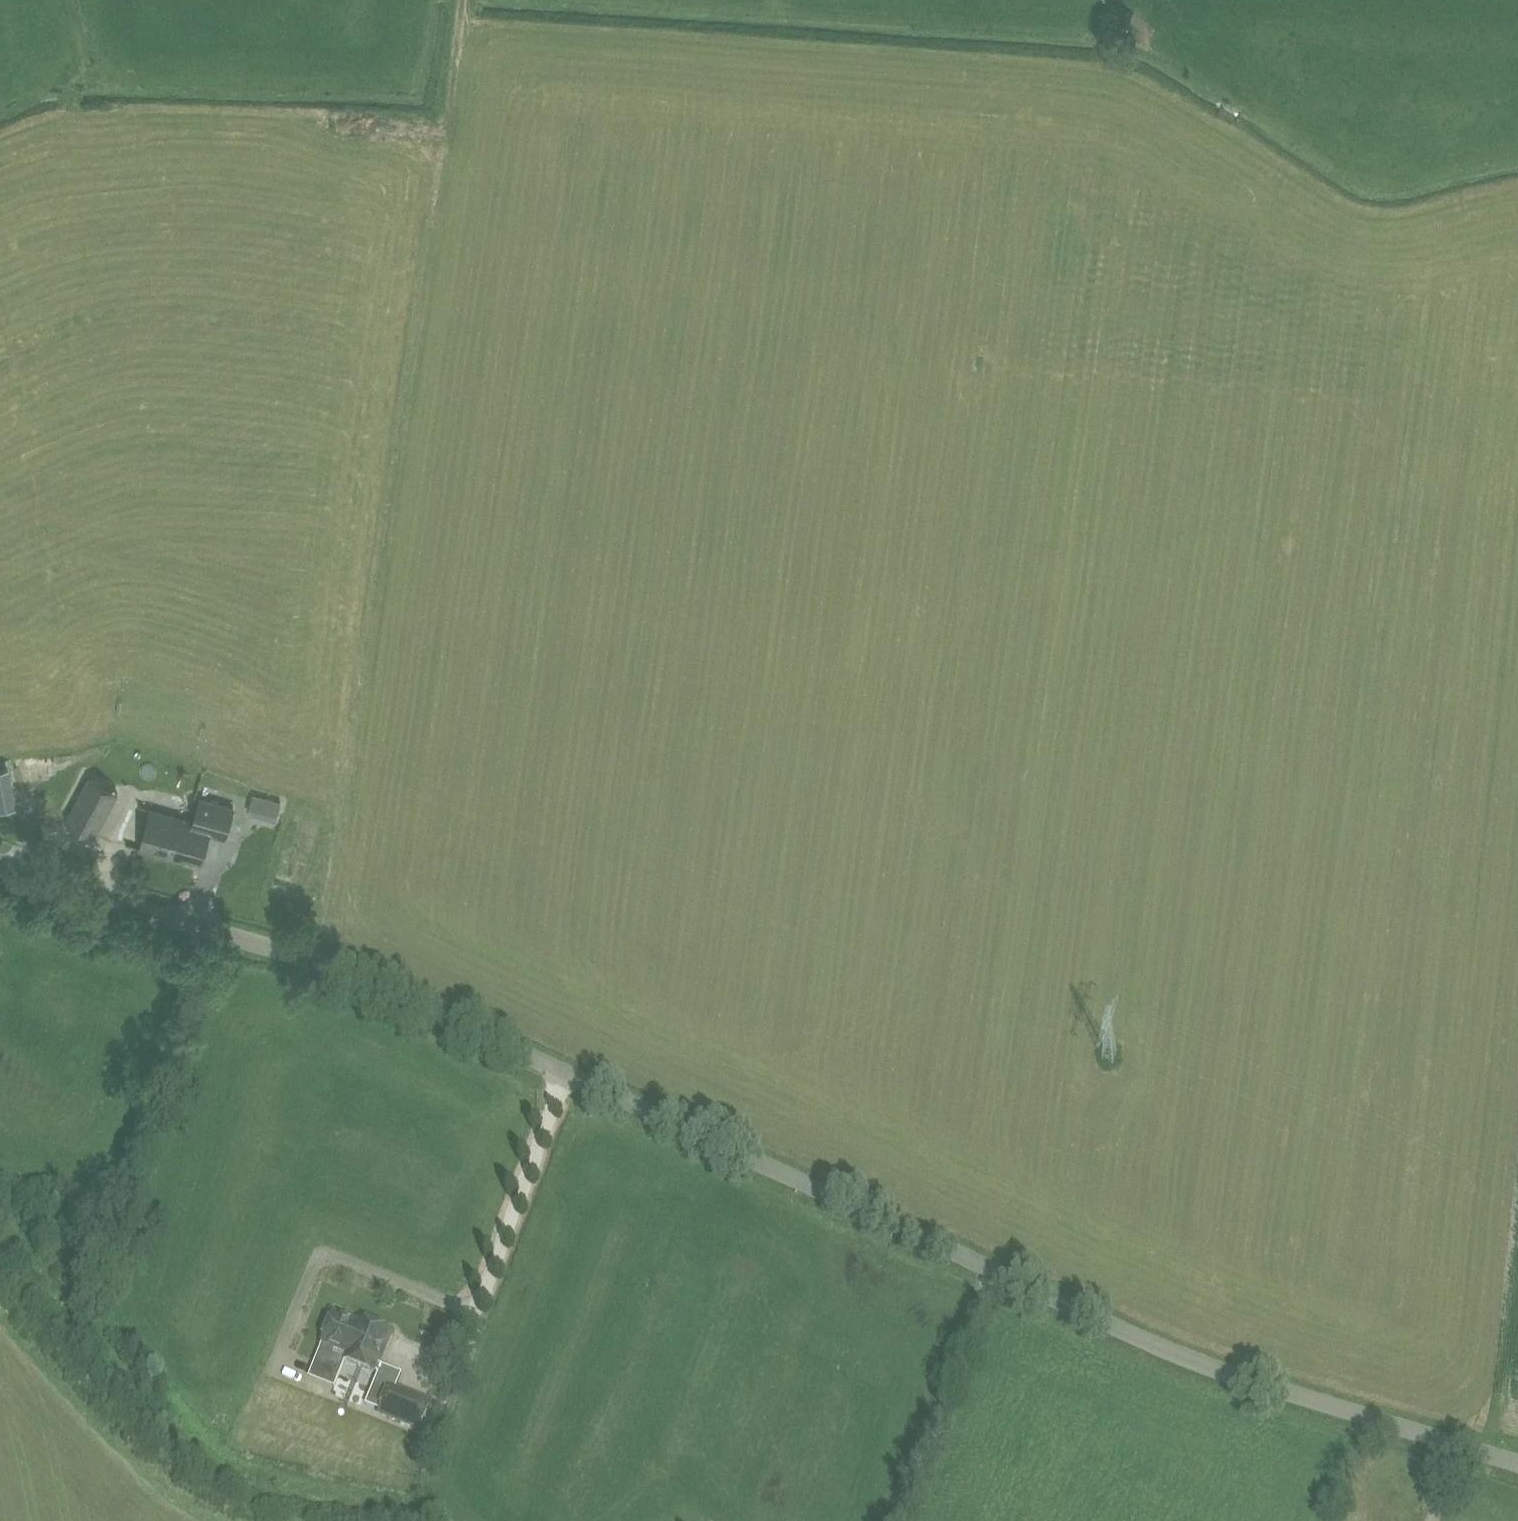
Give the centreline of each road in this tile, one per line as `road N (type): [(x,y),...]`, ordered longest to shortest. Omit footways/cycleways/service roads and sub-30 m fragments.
road 1 (unclassified): [(1517,1464),(1161,1348),(317,961),(125,911),(0,863)]

